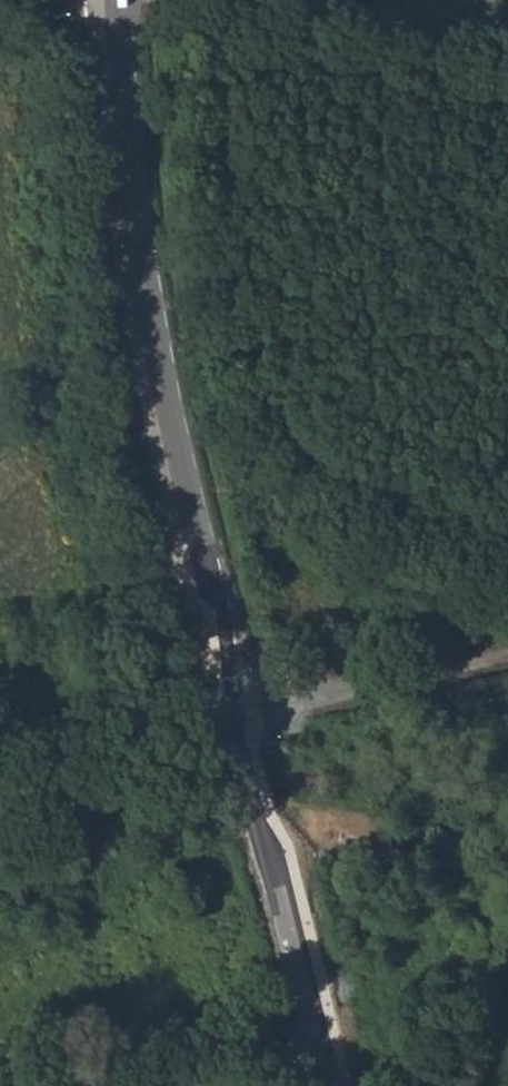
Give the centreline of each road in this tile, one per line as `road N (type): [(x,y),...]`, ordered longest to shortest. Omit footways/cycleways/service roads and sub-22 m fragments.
road 1 (tertiary): [(112,0),(125,200),(159,421),(194,573),(237,708)]
road 2 (tertiary): [(237,708),(254,801),(335,1085)]
road 3 (unclassified): [(507,661),(365,692),(237,708)]

